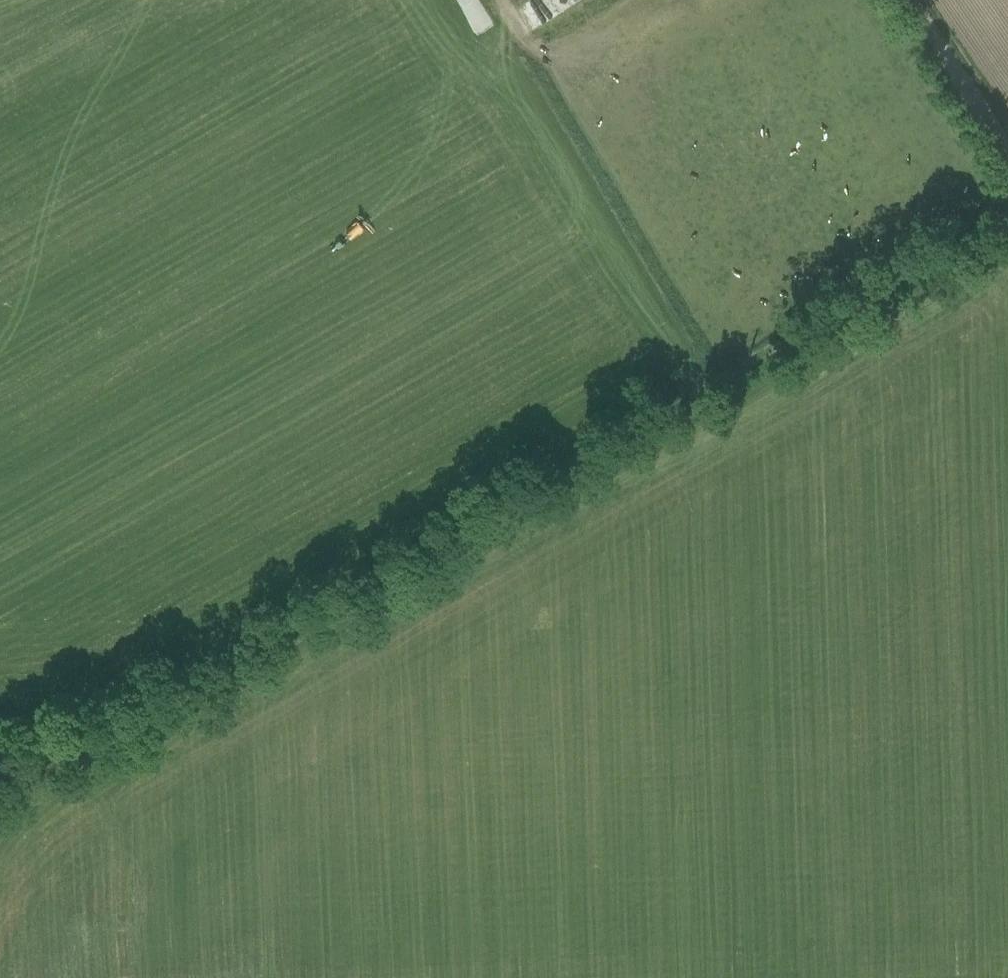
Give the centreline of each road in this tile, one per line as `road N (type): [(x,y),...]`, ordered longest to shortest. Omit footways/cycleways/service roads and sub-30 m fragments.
road 1 (track): [(1007,219),(113,716),(0,822)]
road 2 (track): [(907,0),(1007,175)]

